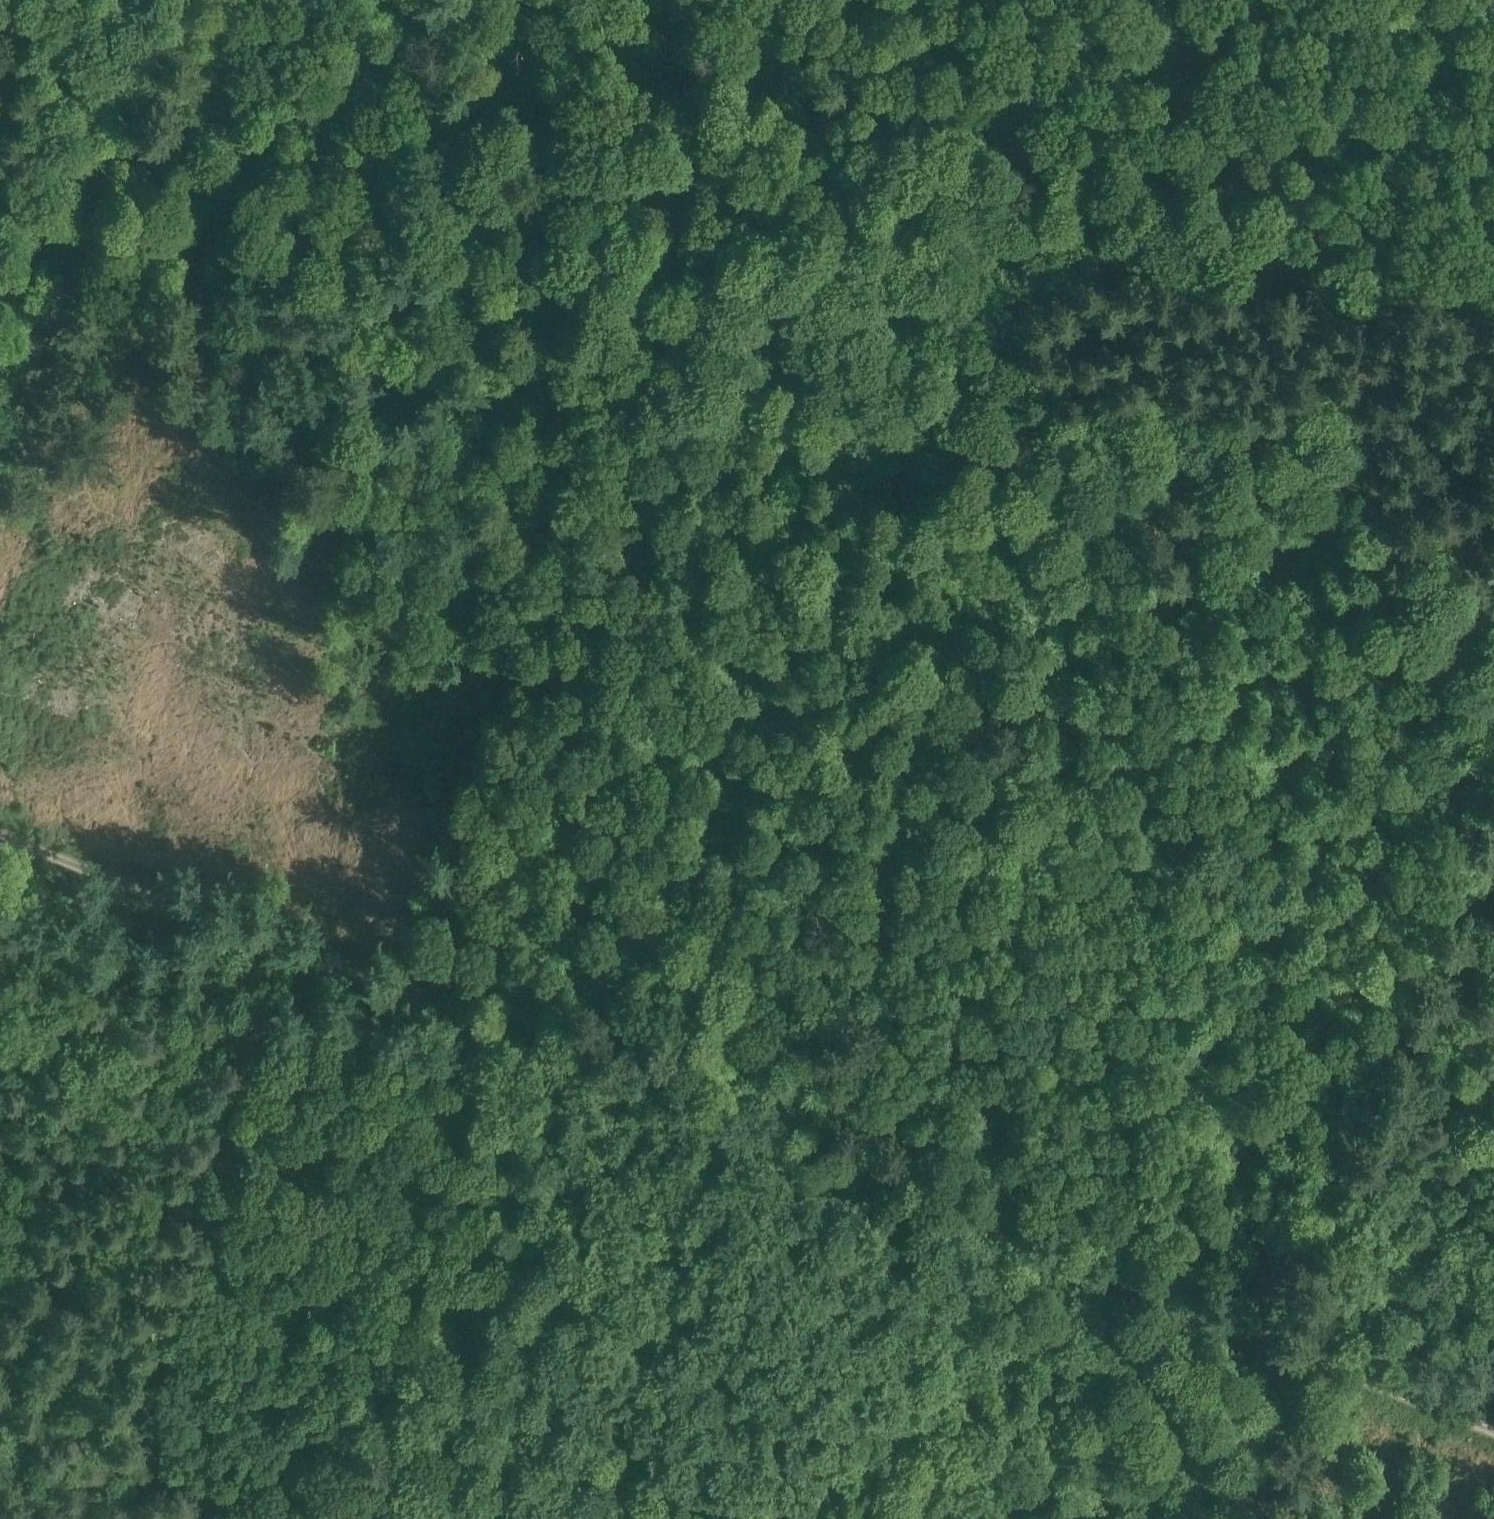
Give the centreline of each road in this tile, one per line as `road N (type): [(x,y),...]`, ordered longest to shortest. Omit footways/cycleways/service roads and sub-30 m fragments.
road 1 (track): [(1302,1332),(0,833)]
road 2 (track): [(1302,1332),(1493,862)]
road 3 (track): [(0,425),(168,0)]
road 4 (track): [(1493,1411),(1302,1332)]
road 5 (track): [(1228,1518),(1302,1332)]

